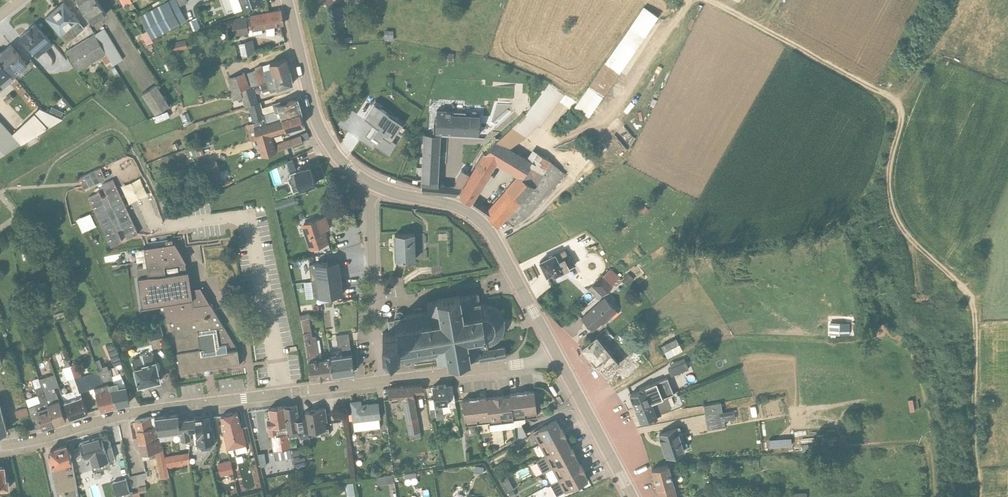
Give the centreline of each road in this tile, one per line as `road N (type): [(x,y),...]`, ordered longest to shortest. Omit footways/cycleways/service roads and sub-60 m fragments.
road 1 (track): [(716,0),(900,103),(886,167),(889,198),(972,300),(979,496)]
road 2 (residential): [(380,383),(144,411),(0,444)]
road 3 (residential): [(557,357),(474,214),(376,184)]
road 4 (residential): [(376,184),(327,141),(288,0)]
road 5 (residential): [(376,184),(380,383)]
road 6 (residential): [(557,357),(380,383)]
road 7 (residential): [(631,496),(557,357)]

